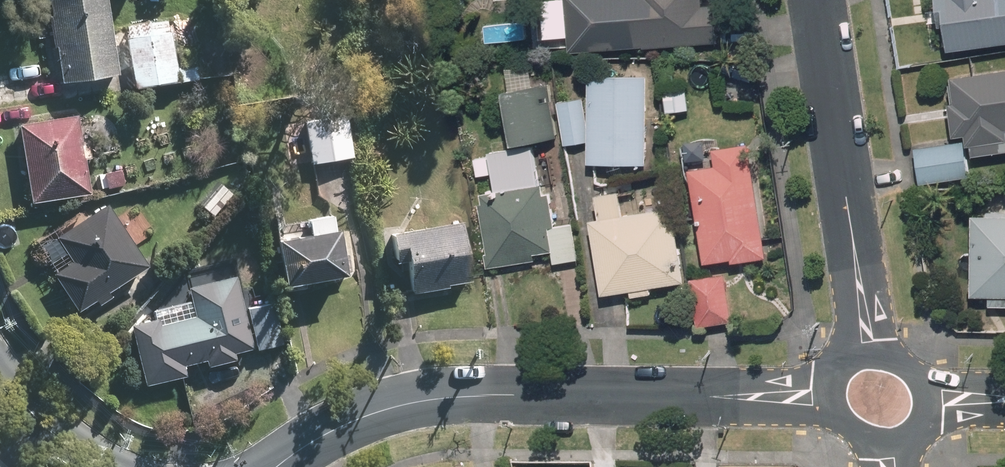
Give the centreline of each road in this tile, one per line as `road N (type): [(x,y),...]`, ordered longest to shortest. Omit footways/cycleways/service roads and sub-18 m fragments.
road 1 (residential): [(832,395),(443,398),(375,411),(276,466)]
road 2 (residential): [(874,347),(821,0)]
road 3 (residential): [(104,466),(0,377)]

